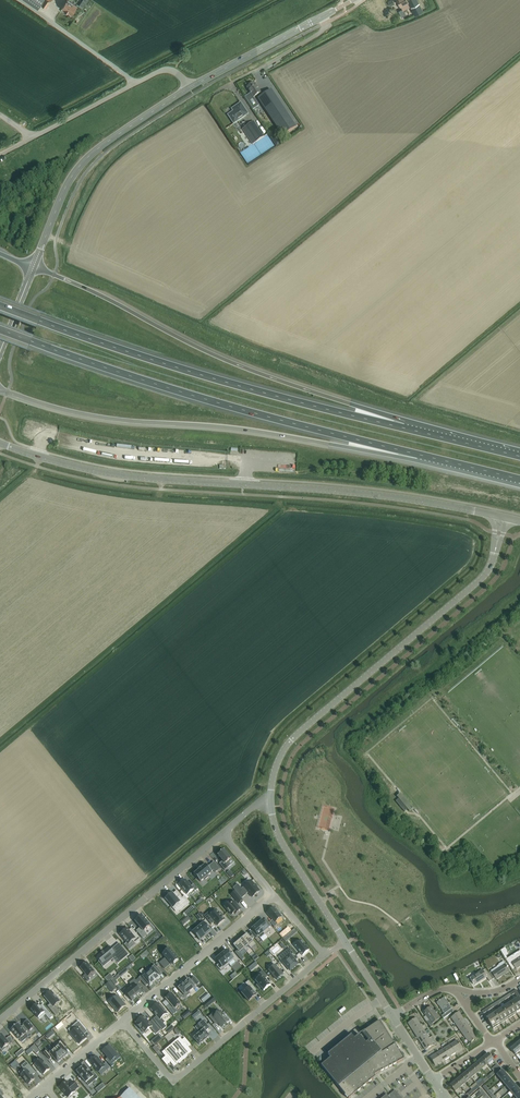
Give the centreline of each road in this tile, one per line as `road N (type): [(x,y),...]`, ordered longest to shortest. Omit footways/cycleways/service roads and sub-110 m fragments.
road 1 (unclassified): [(503,517),(335,491),(120,476),(0,443)]
road 2 (motorway): [(0,330),(217,403),(418,454)]
road 3 (motorway): [(408,428),(225,382),(0,306)]
road 4 (motorway): [(0,389),(101,418),(418,454)]
road 5 (motorway): [(408,428),(219,357),(33,267)]
road 6 (unclassified): [(271,803),(284,749),(480,580),(503,517)]
road 7 (residential): [(0,1018),(222,833)]
road 8 (residential): [(325,955),(174,1081),(123,1020)]
road 9 (secondary): [(33,267),(83,162),(189,88)]
road 10 (unclassified): [(189,88),(169,70),(135,83),(20,0)]
road 11 (residential): [(123,1020),(274,894)]
road 12 (secondary): [(189,88),(353,0)]
road 13 (unclassified): [(344,939),(284,845),(271,803)]

